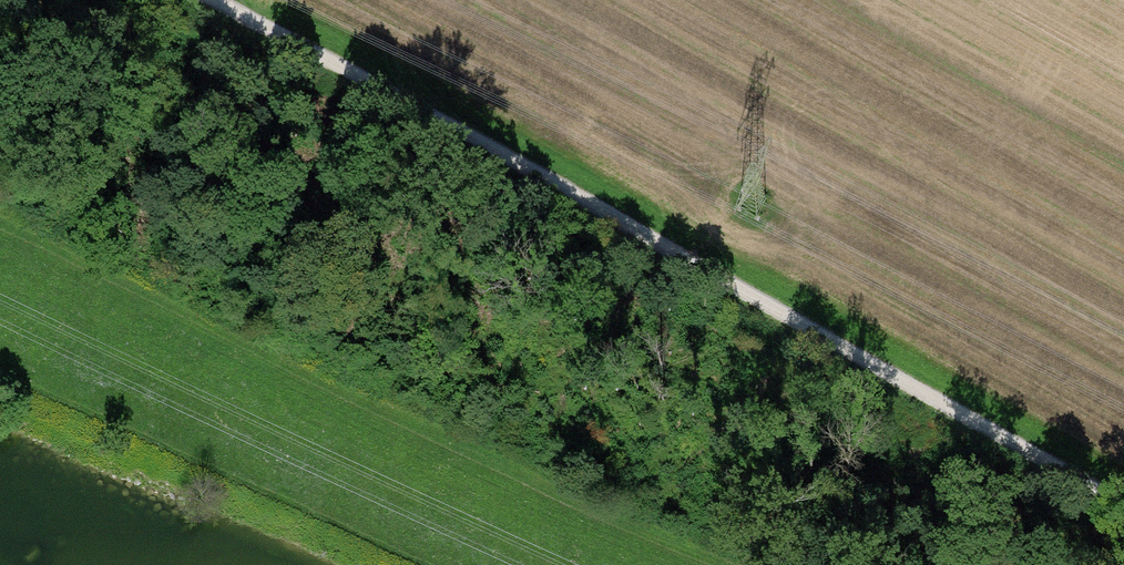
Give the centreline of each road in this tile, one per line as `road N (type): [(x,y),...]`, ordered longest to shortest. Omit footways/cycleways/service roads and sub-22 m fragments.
road 1 (track): [(1123,508),(499,152),(214,0)]

